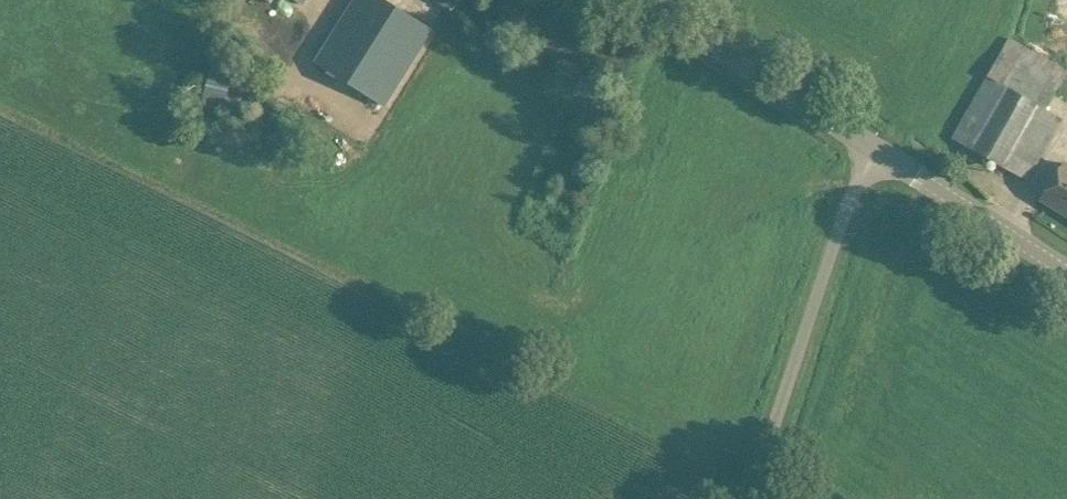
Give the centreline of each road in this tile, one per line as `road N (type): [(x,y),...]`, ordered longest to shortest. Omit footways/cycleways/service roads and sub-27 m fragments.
road 1 (unclassified): [(750,498),(871,148)]
road 2 (tertiary): [(871,148),(642,0)]
road 3 (tertiary): [(1066,272),(871,148)]

